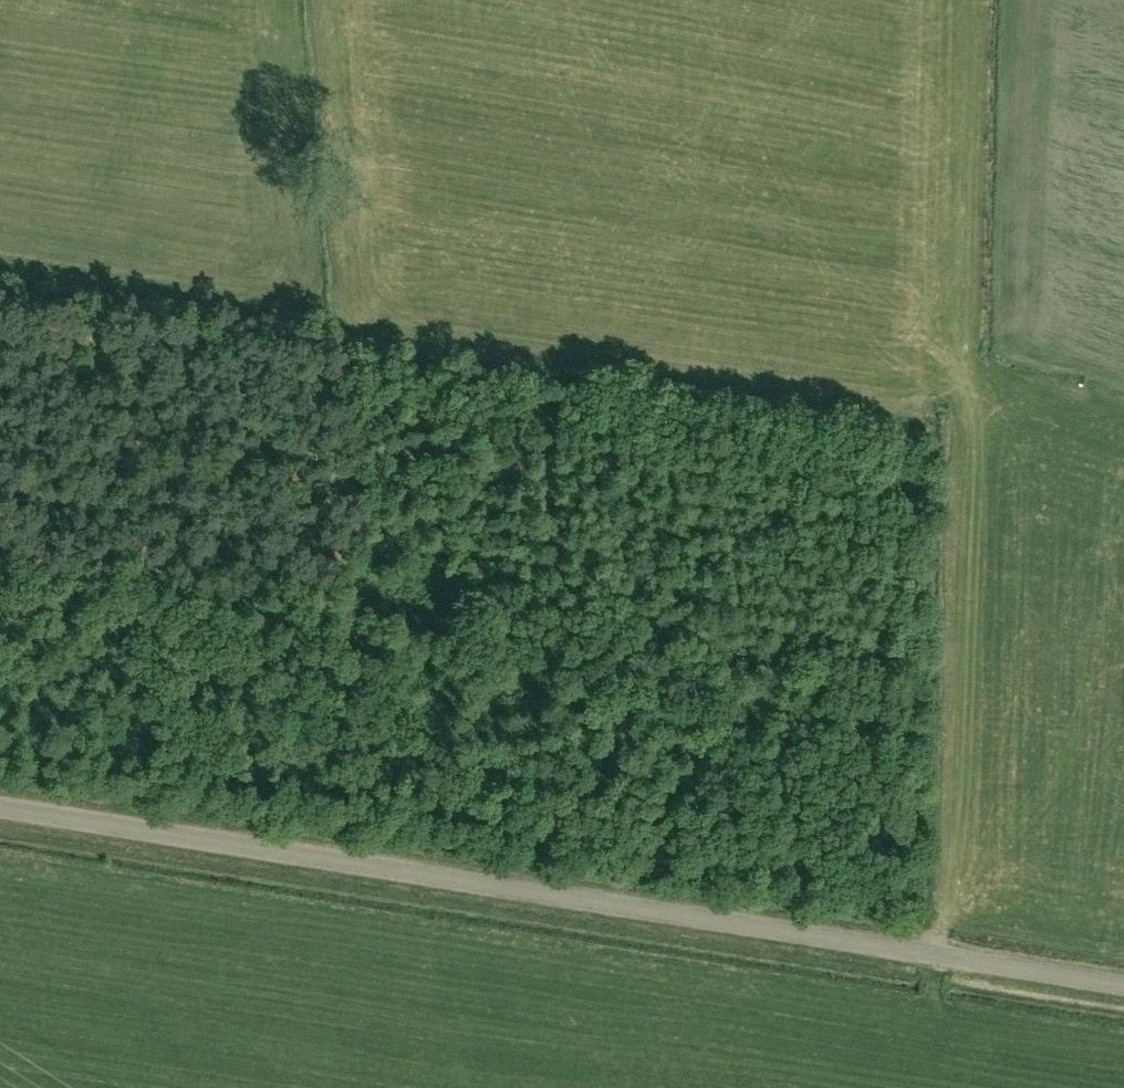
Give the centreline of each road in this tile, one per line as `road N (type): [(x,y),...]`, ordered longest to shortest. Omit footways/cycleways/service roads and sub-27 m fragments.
road 1 (unclassified): [(1123,985),(0,807)]

